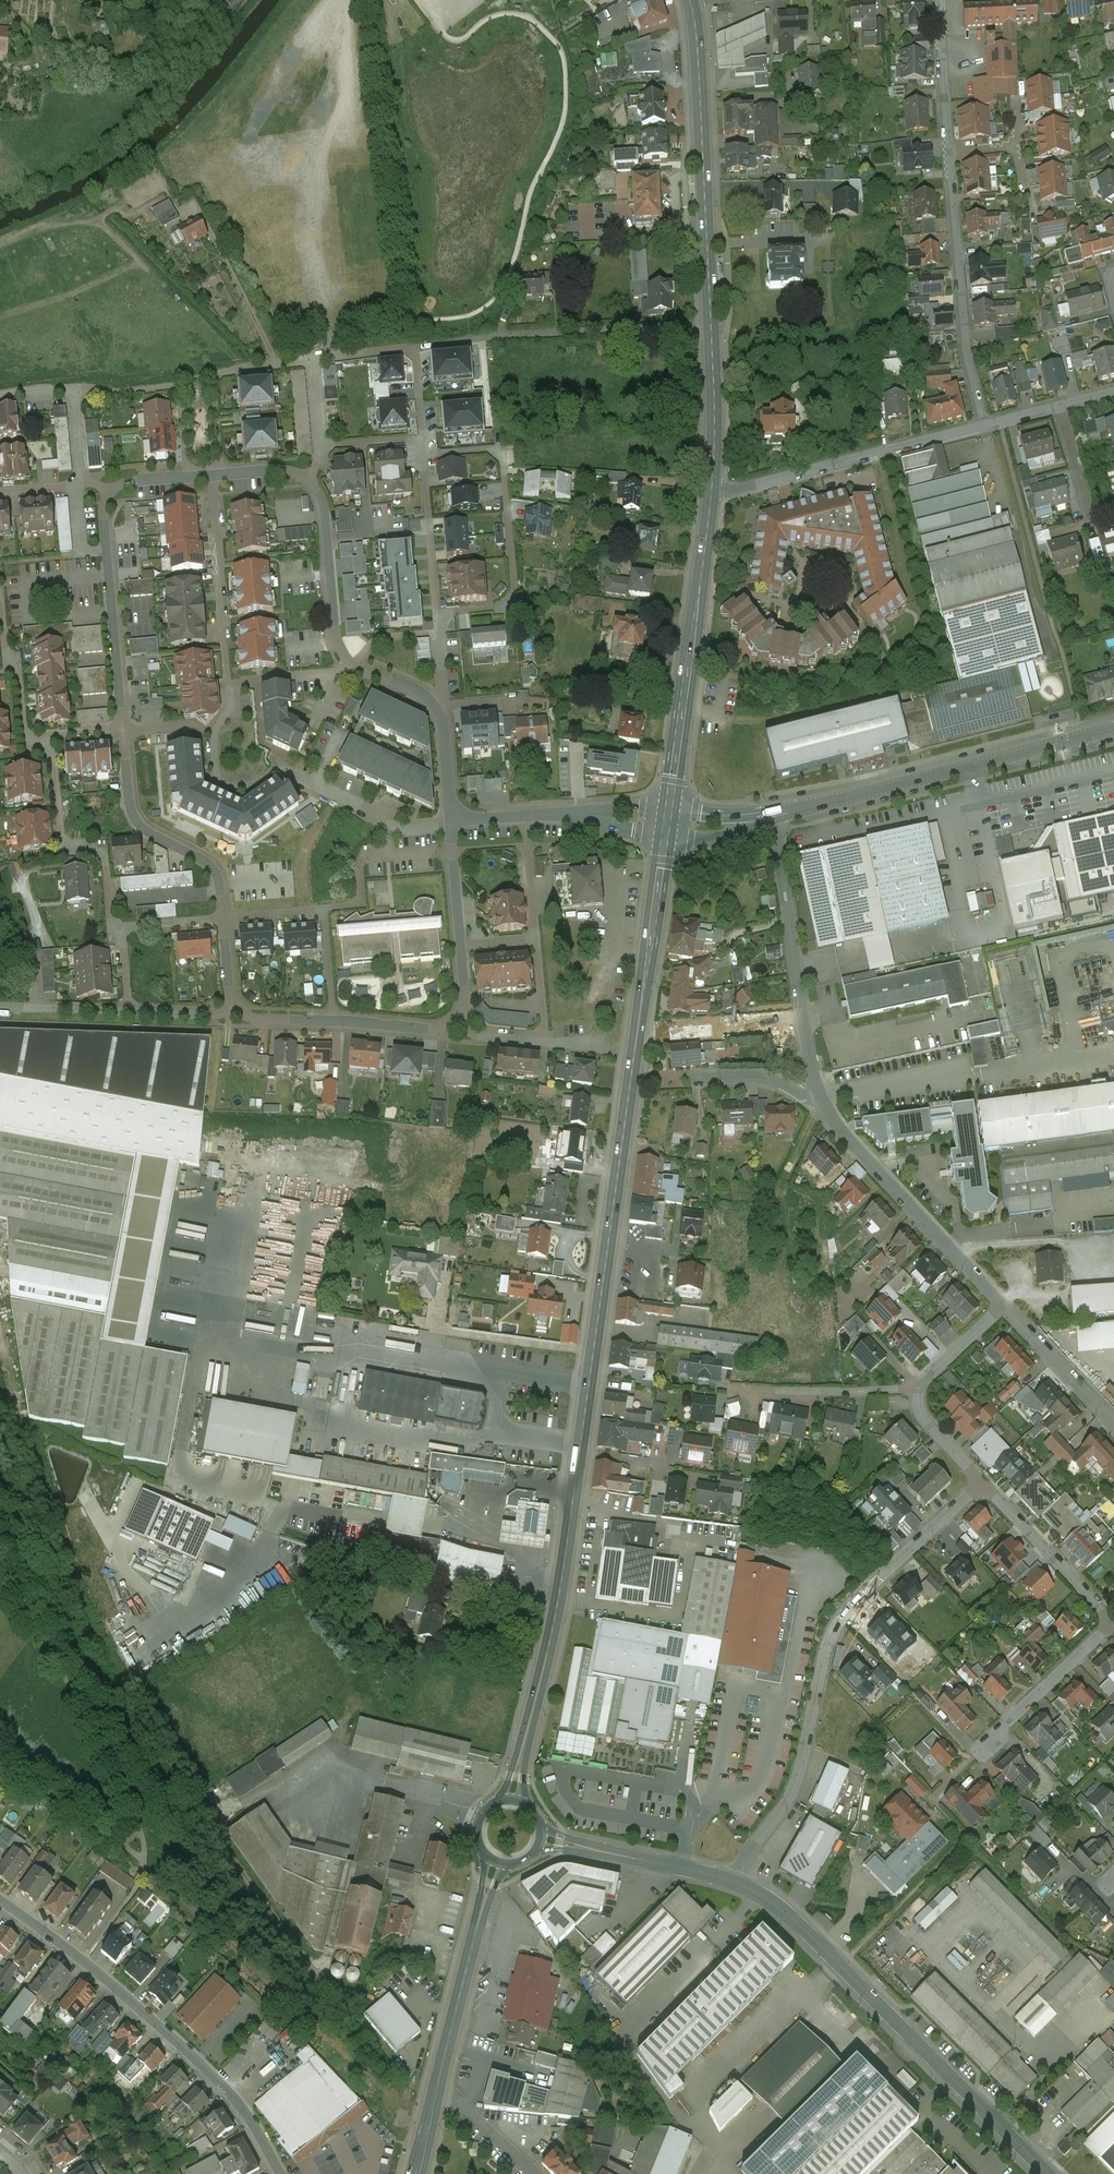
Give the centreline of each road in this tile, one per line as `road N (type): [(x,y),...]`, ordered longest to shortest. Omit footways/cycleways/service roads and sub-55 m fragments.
road 1 (secondary): [(667,822),(564,1570),(514,1799)]
road 2 (residential): [(773,817),(822,1098),(1004,1304)]
road 3 (residential): [(213,475),(231,700),(213,744),(217,772),(242,785),(281,770),(400,831),(452,823)]
road 4 (residential): [(232,1006),(252,1019),(429,1030),(458,1020),(464,988),(452,823)]
road 5 (unclassified): [(735,1881),(798,1923),(1048,2173)]
road 6 (residential): [(281,2173),(254,2125),(201,2065),(82,1960),(0,1901)]
road 7 (residential): [(436,707),(344,656),(323,503),(306,479),(274,470),(213,475)]
road 8 (unclassified): [(773,817),(1113,729)]
road 9 (secondary): [(712,491),(667,822)]
road 10 (secondary): [(691,1),(712,325)]
road 11 (residential): [(438,613),(502,607),(514,590),(502,462),(488,450),(423,455)]
road 12 (residential): [(712,491),(985,425)]
road 13 (residential): [(950,152),(965,332),(985,425)]
road 14 (residential): [(981,1484),(847,1614),(816,1692)]
road 15 (secondary): [(497,1861),(436,2098)]
road 16 (residential): [(109,494),(104,519),(123,729)]
road 17 (residential): [(123,729),(137,822),(214,870),(224,919)]
road 18 (residential): [(122,929),(111,919),(107,863),(60,838),(53,758),(37,744)]
road 19 (residential): [(452,823),(573,814),(667,822)]
road 20 (residential): [(712,325),(499,335)]
road 21 (unclassified): [(542,1840),(735,1881)]
road 22 (residential): [(813,1704),(796,1786),(735,1881)]
road 23 (residential): [(981,1484),(1113,1624)]
road 24 (residential): [(918,1393),(731,1391)]
road 25 (secondary): [(712,325),(712,491)]
road 26 (residential): [(1004,1304),(1113,1423)]
road 27 (residential): [(438,613),(423,455)]
road 28 (residential): [(37,744),(23,732),(0,596)]
road 29 (residential): [(939,0),(950,152)]
road 30 (residential): [(1059,407),(1093,522),(1113,516)]
road 31 (residential): [(1004,1304),(918,1393)]
road 32 (residential): [(436,2098),(532,2173)]

